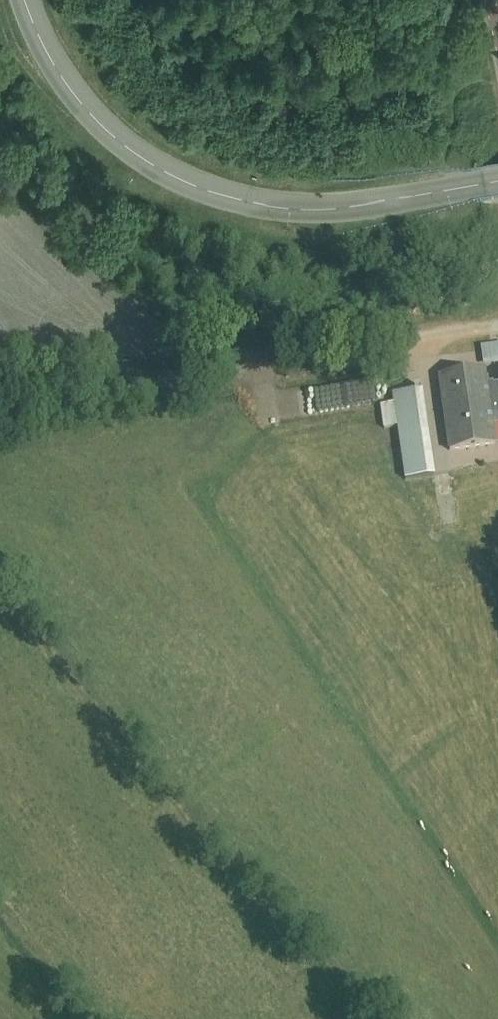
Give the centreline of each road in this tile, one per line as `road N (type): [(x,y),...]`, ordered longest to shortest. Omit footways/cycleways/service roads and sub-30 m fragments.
road 1 (tertiary): [(474,187),(293,212),(198,190),(98,122),(57,71),(28,0)]
road 2 (track): [(0,413),(497,327)]

